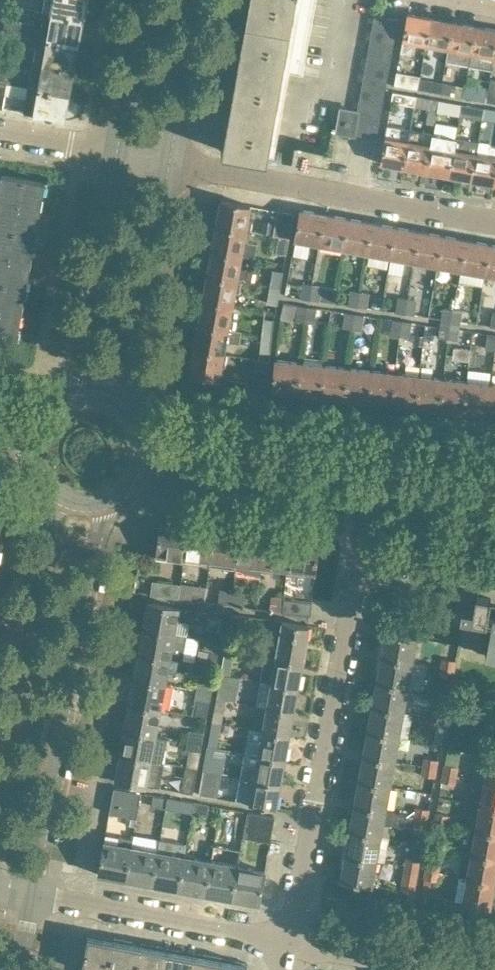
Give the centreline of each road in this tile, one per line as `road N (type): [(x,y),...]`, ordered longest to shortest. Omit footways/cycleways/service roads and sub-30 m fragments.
road 1 (residential): [(30,899),(98,506)]
road 2 (unclassified): [(292,945),(362,559)]
road 3 (residential): [(494,222),(162,167)]
road 4 (residential): [(57,497),(0,809)]
road 5 (unclassified): [(292,945),(30,899)]
road 6 (residential): [(119,157),(72,402)]
road 7 (residential): [(121,411),(162,167)]
road 8 (unclassified): [(494,964),(387,963),(292,945)]
road 9 (residential): [(162,167),(193,0)]
road 10 (residential): [(149,0),(119,157)]
road 11 (residential): [(494,582),(362,559)]
road 12 (unclassified): [(494,502),(365,487)]
road 13 (residential): [(119,157),(0,136)]

